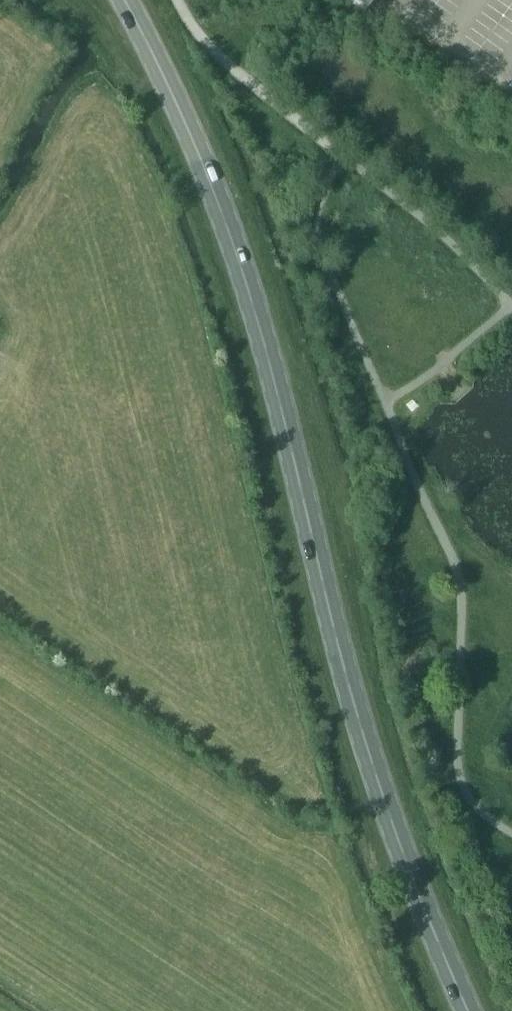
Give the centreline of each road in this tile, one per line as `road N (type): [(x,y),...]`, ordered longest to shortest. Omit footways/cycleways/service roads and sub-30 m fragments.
road 1 (primary): [(469,1010),(393,825),(350,689),(246,279),(188,127),(126,0)]

